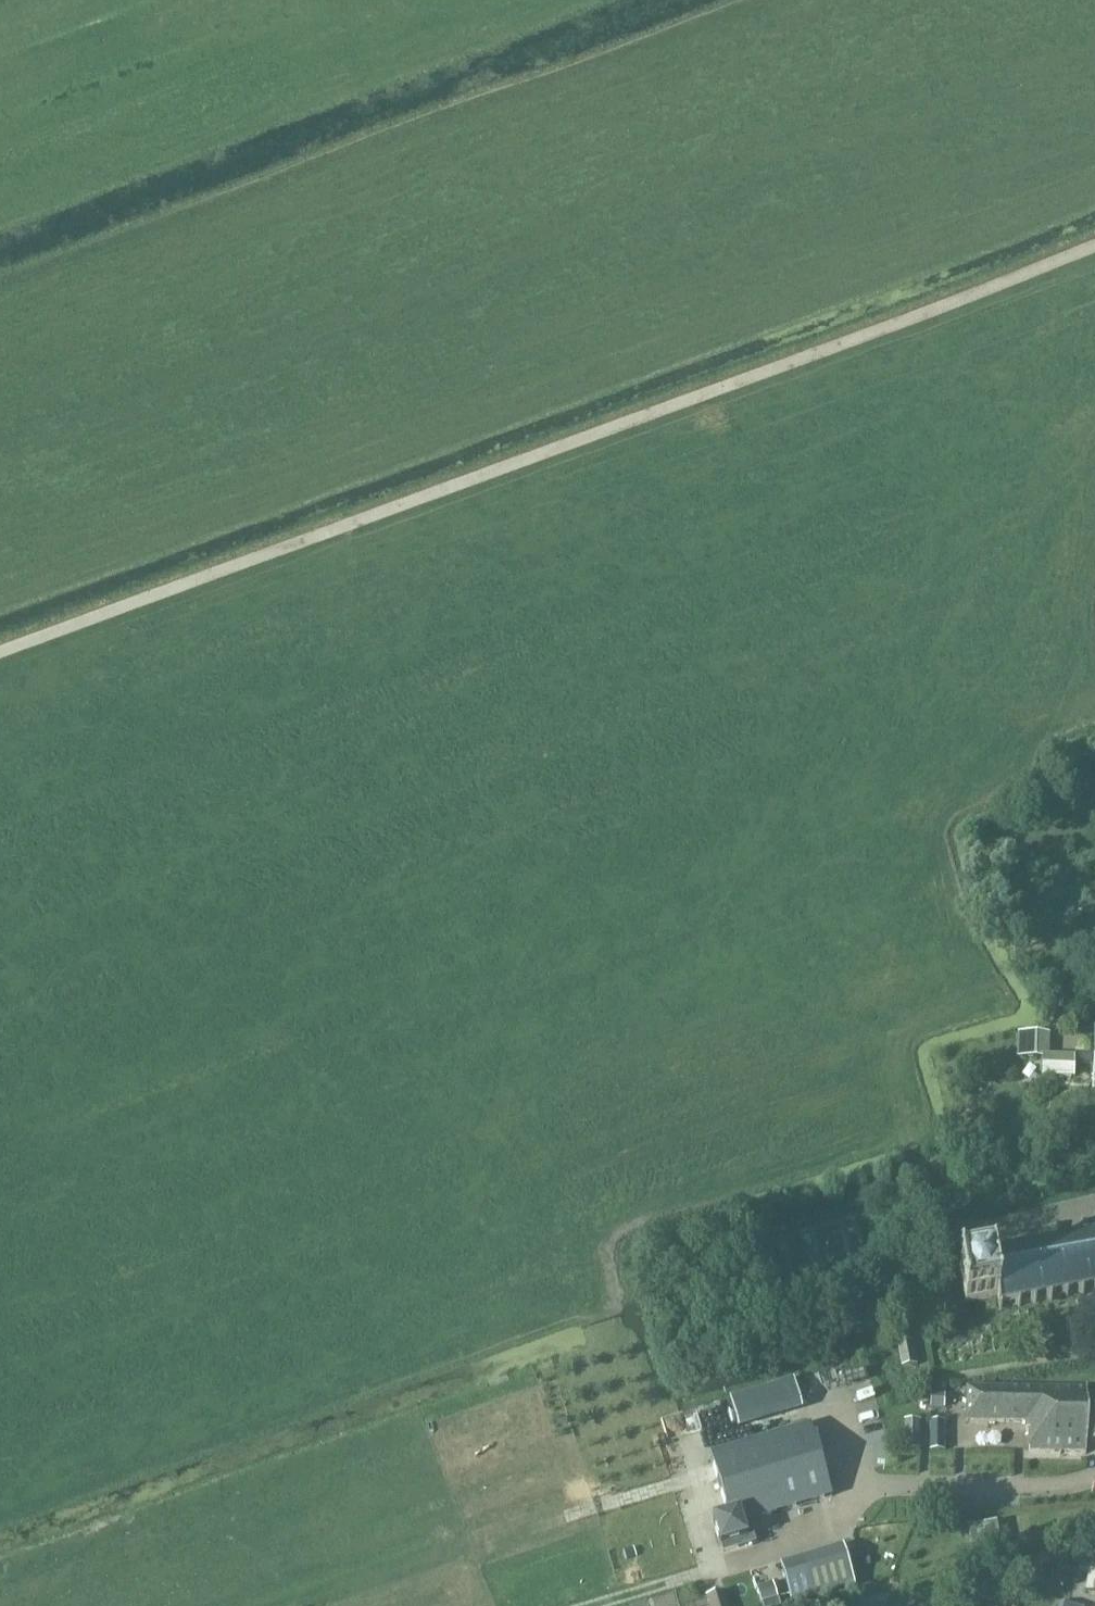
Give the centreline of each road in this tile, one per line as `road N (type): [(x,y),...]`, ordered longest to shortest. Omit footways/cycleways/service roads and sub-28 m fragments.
road 1 (track): [(0,651),(1094,245)]
road 2 (track): [(823,1161),(881,1144),(908,1147),(968,1236)]

